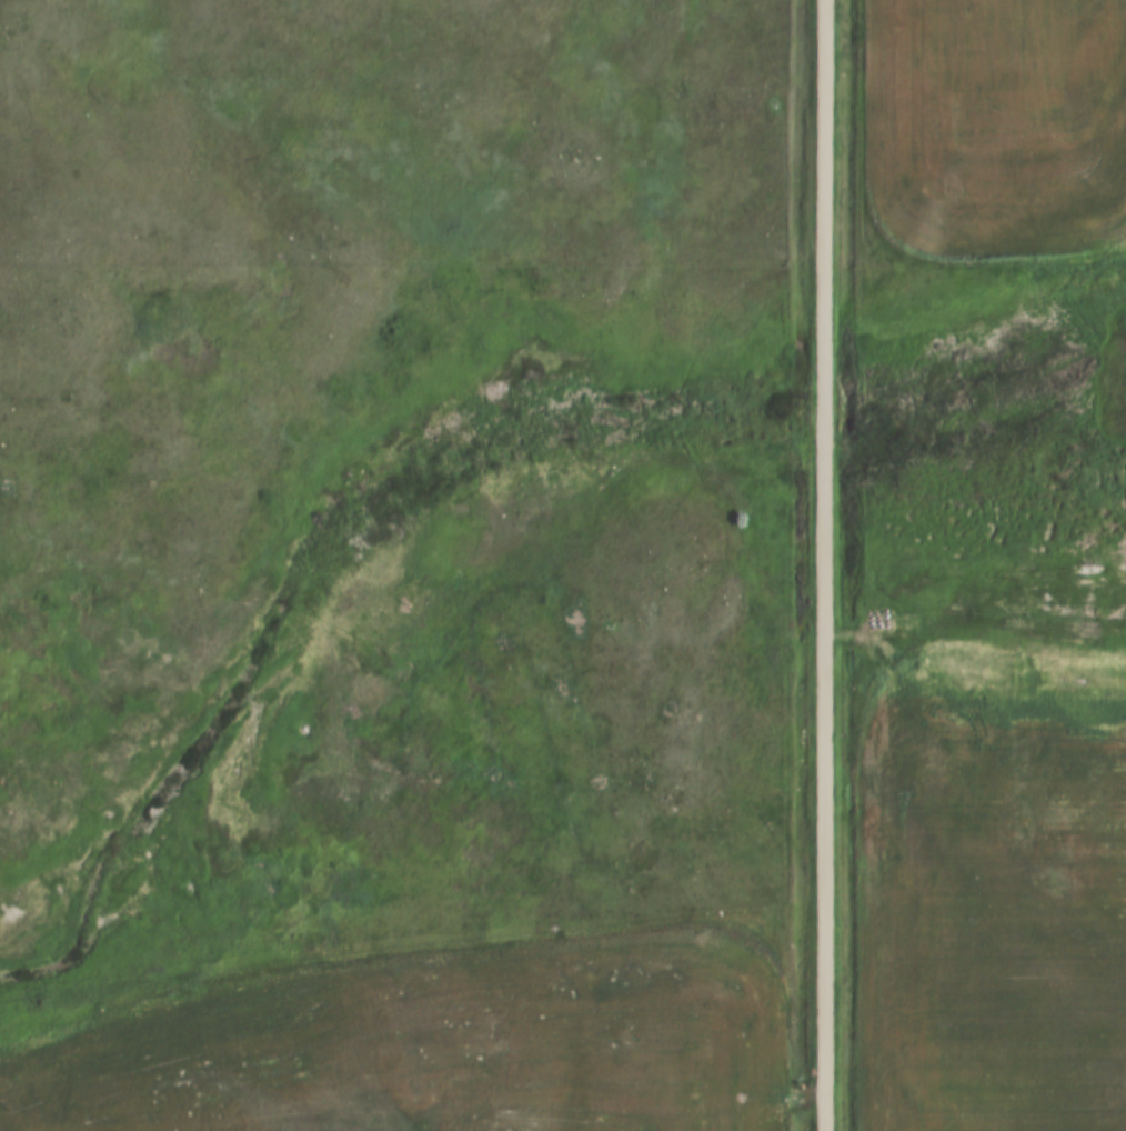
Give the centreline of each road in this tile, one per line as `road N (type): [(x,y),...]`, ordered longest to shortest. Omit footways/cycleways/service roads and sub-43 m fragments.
road 1 (residential): [(824,0),(823,1130)]

